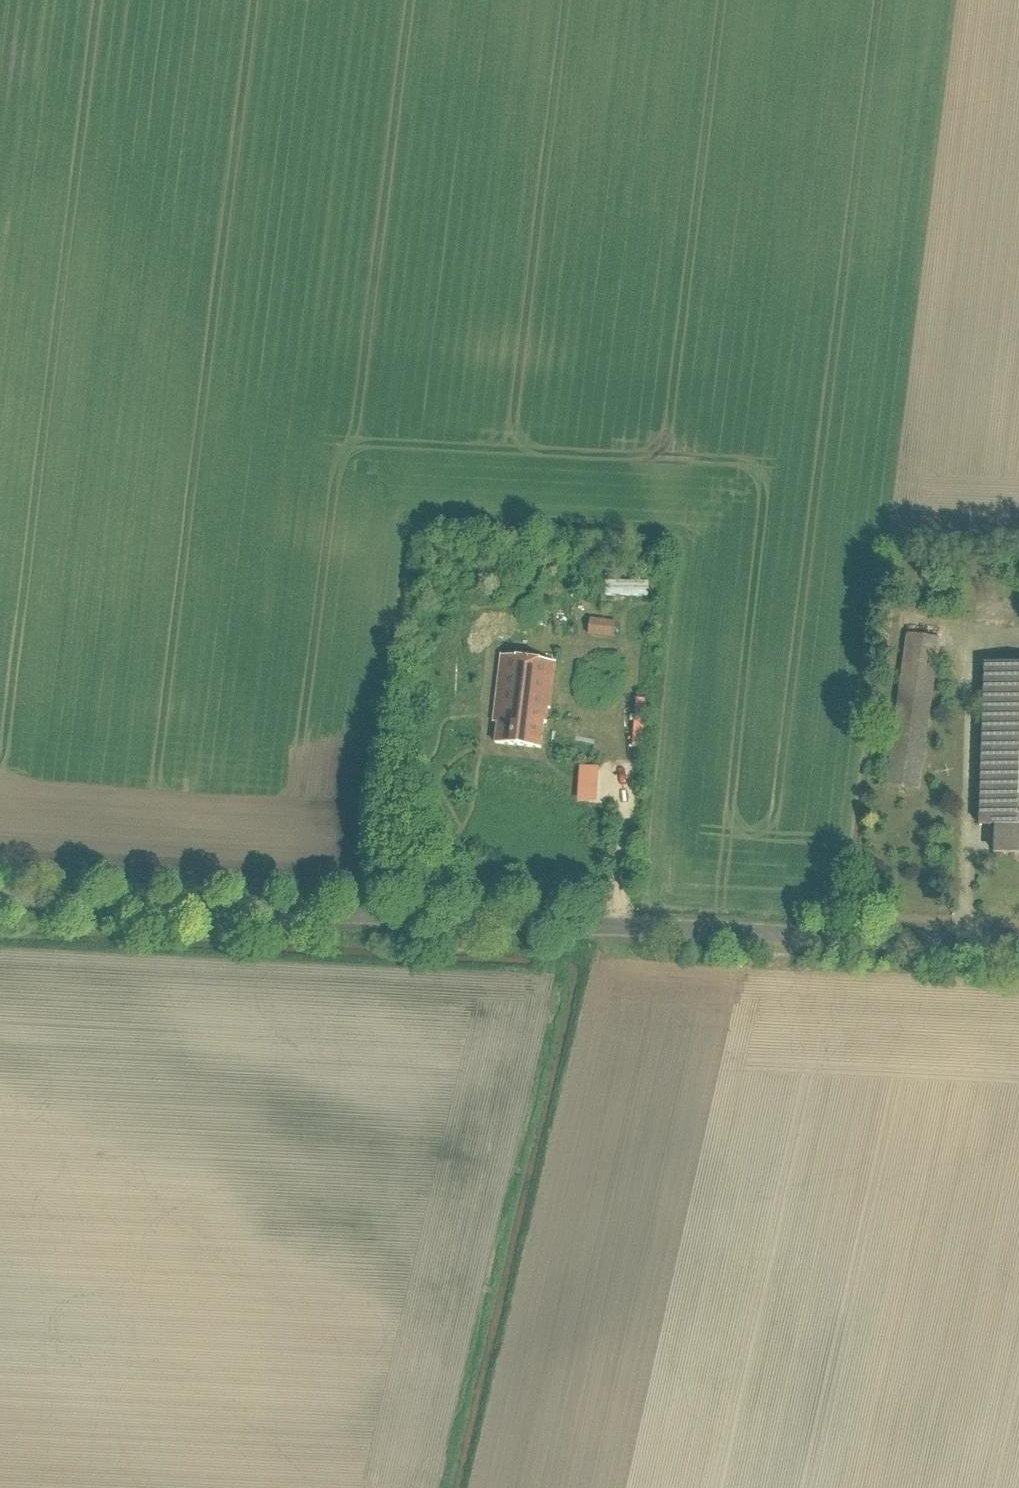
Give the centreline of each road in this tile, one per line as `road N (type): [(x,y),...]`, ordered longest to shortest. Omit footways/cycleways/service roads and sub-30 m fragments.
road 1 (unclassified): [(0,905),(1018,952)]

